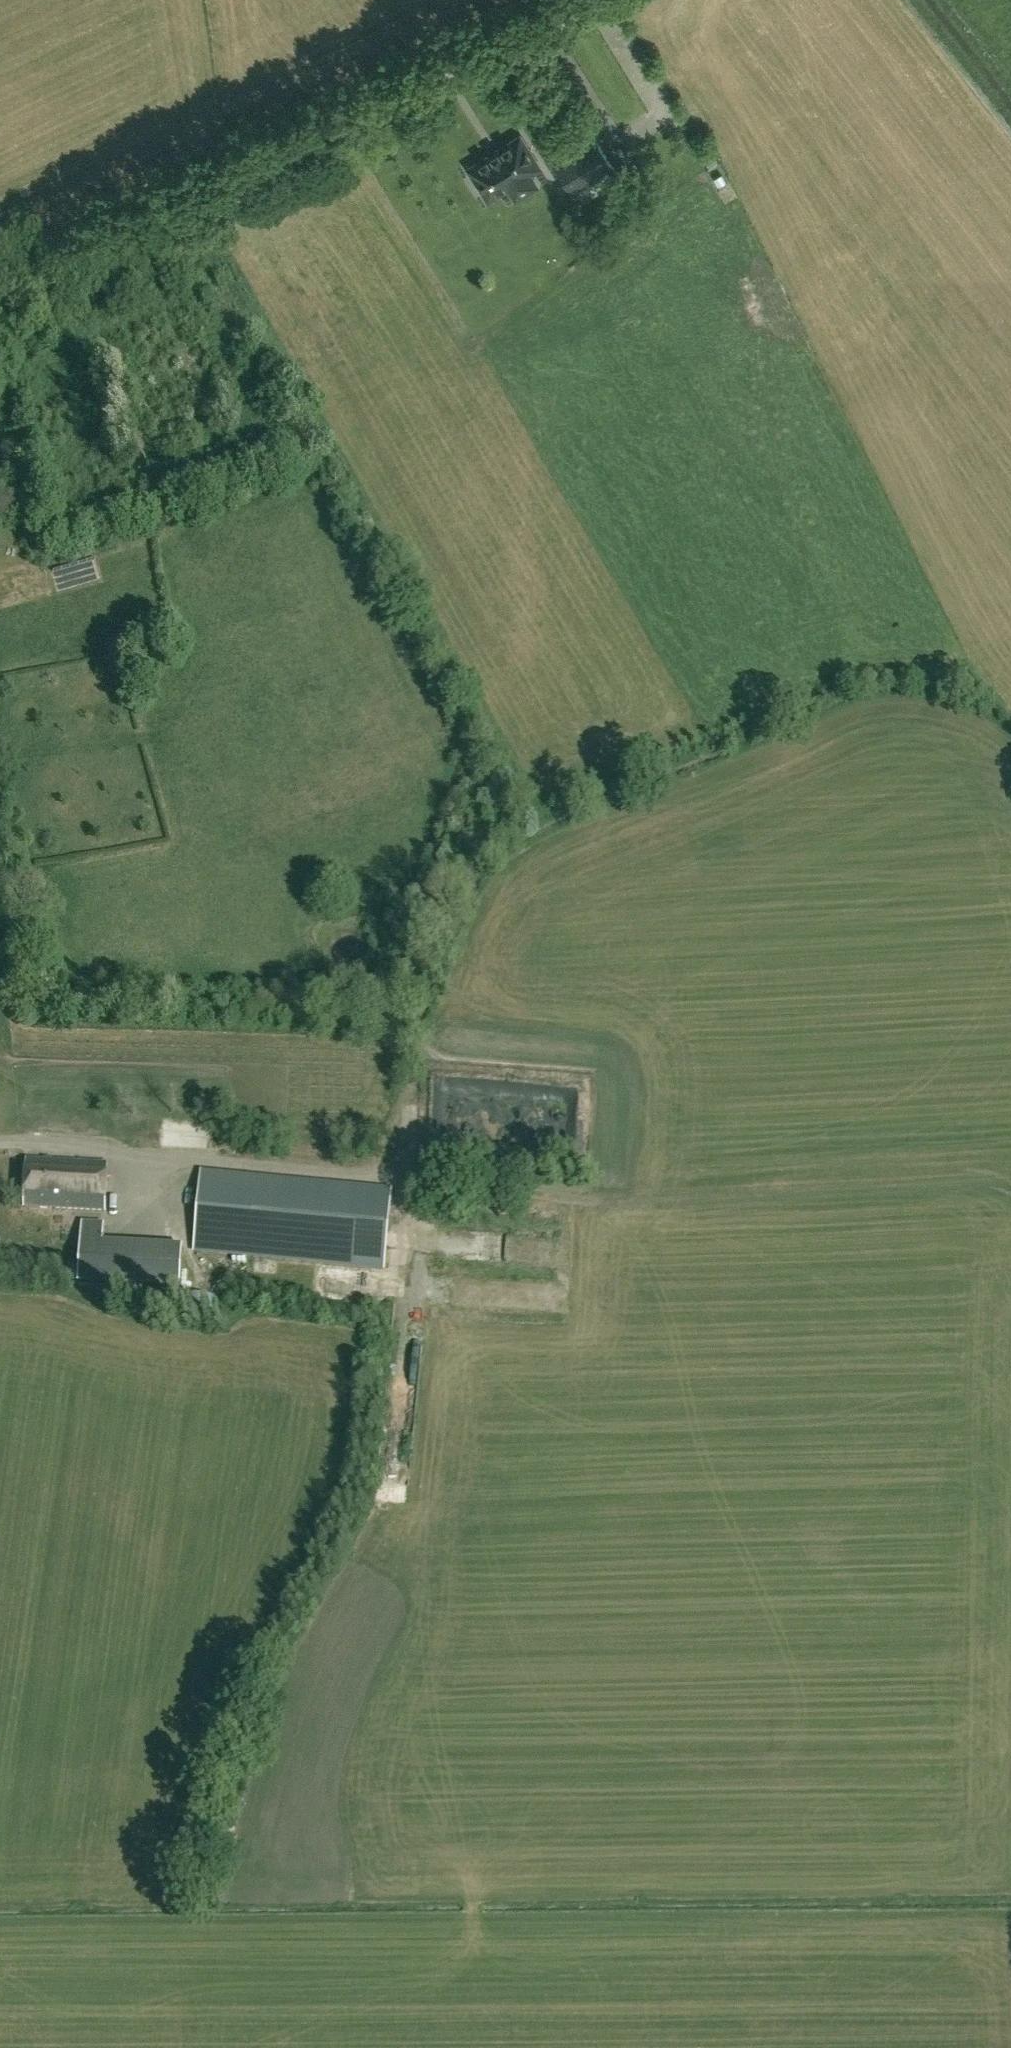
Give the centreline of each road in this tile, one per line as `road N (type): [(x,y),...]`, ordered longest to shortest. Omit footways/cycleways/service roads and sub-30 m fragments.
road 1 (unclassified): [(0,289),(595,0)]
road 2 (track): [(182,726),(0,760)]

